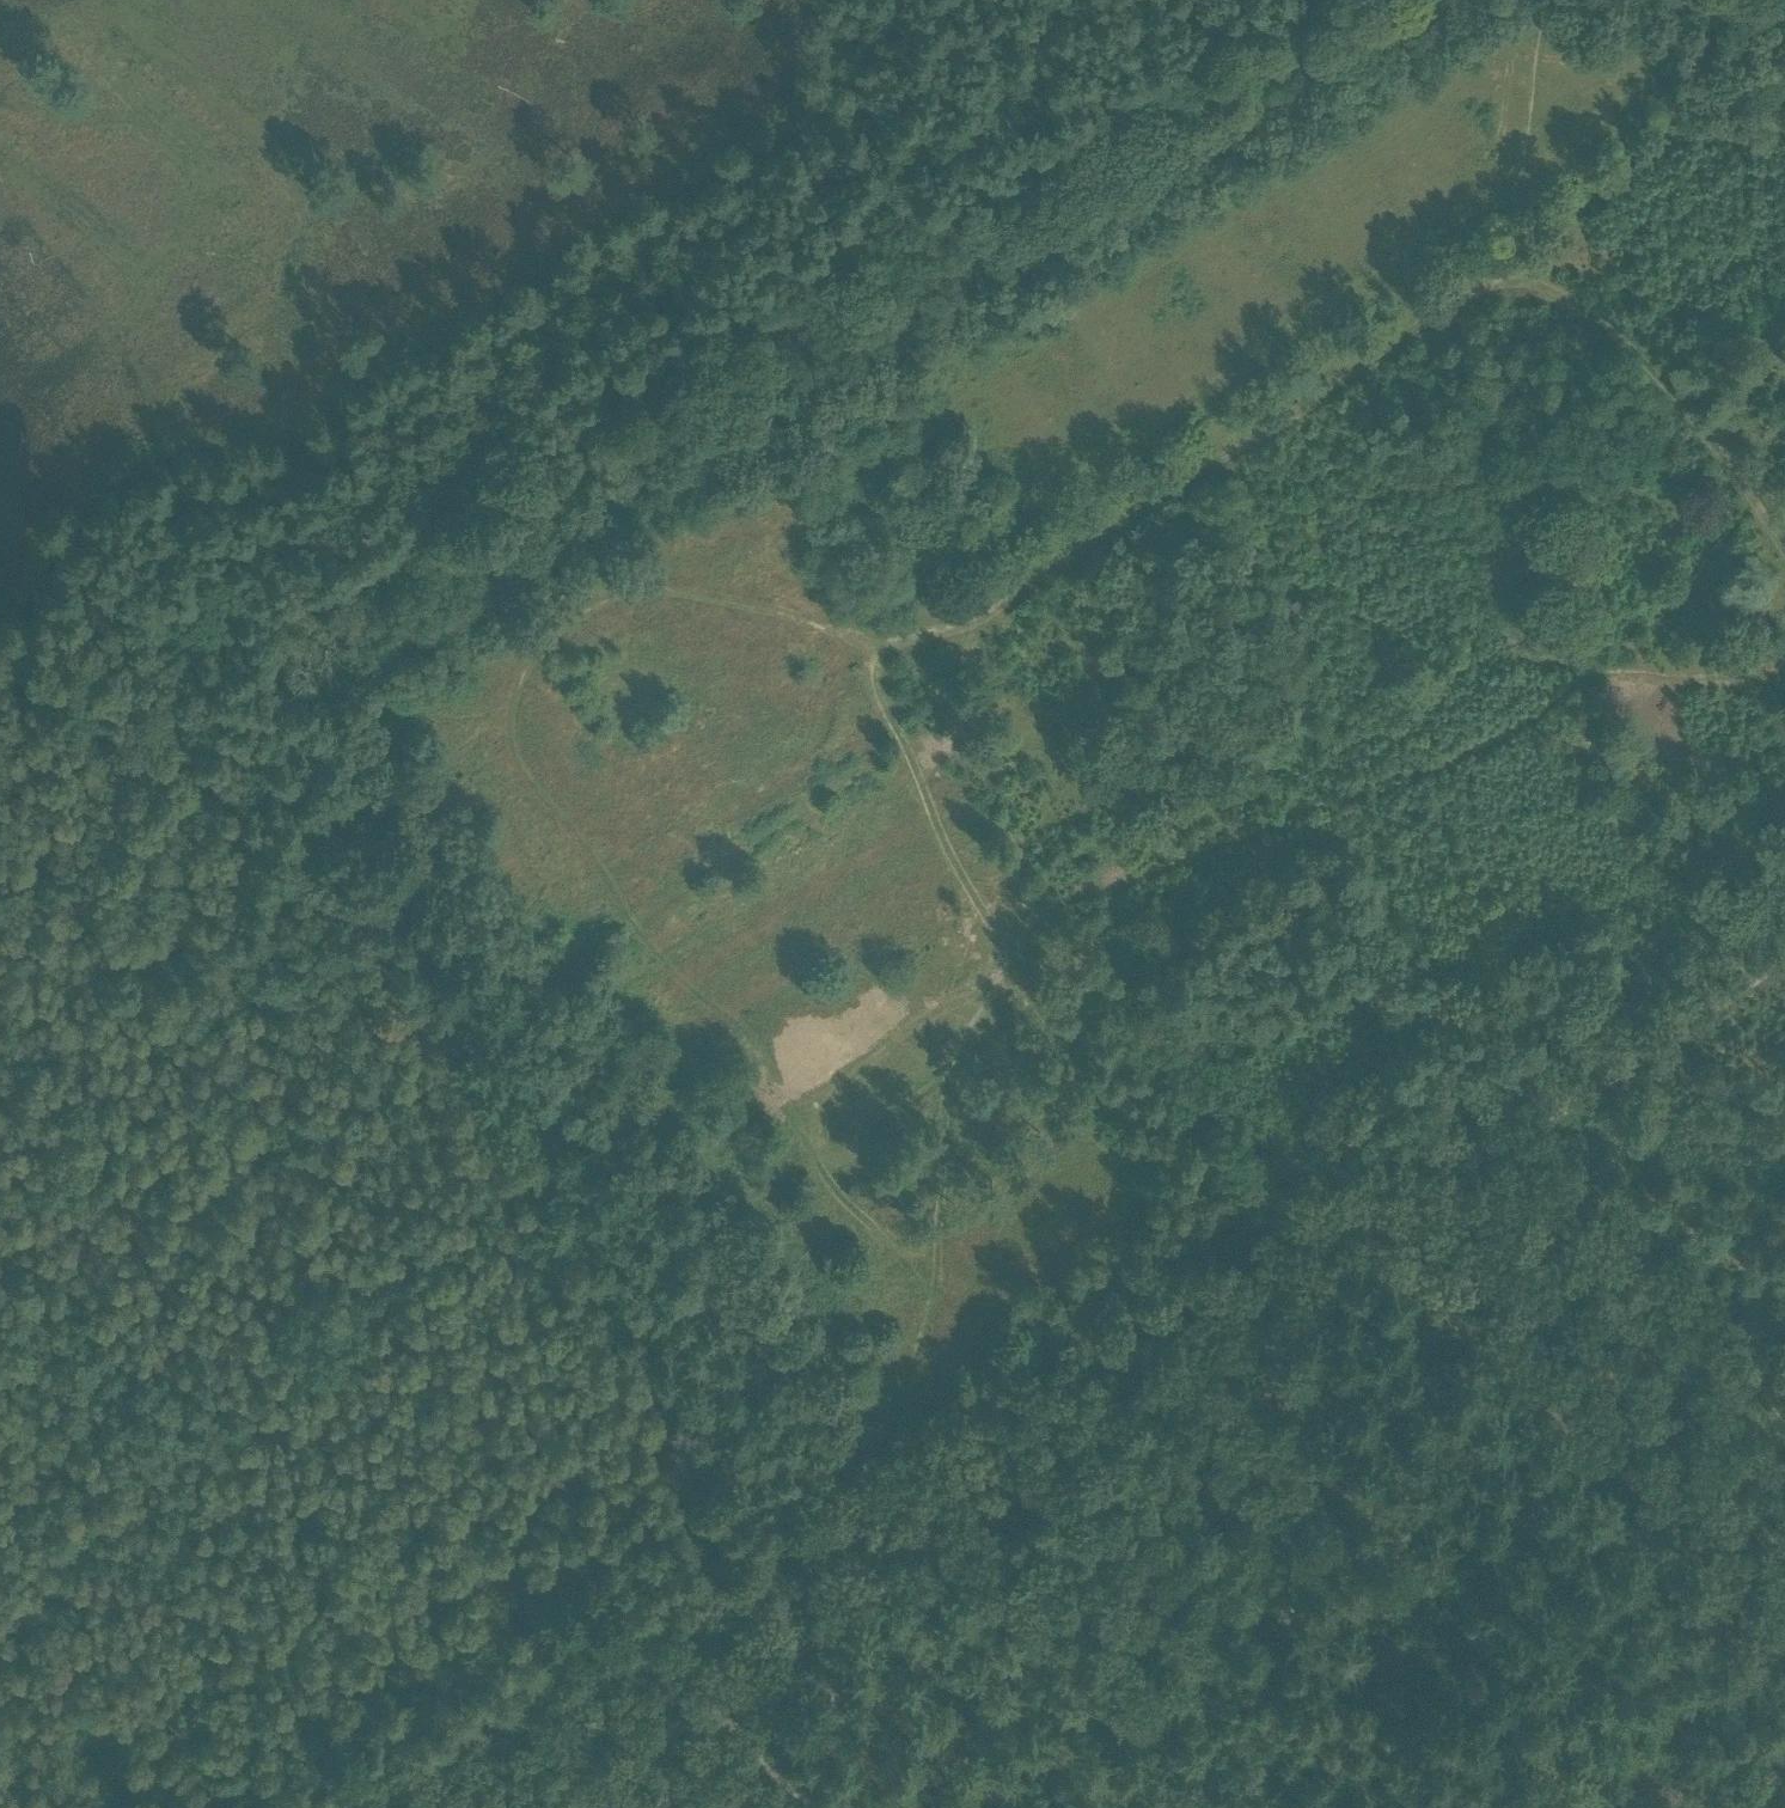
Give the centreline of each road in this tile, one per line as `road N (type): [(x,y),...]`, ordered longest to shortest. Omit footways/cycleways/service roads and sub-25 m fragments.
road 1 (track): [(1784,949),(1024,1471),(719,1704)]
road 2 (track): [(336,1807),(858,1471),(943,1532)]
road 3 (track): [(1784,1605),(1369,1233)]
road 4 (track): [(1231,1807),(943,1532)]
road 5 (track): [(1784,1315),(1555,1104)]
road 6 (track): [(1596,1807),(1784,1645)]
road 7 (track): [(572,1807),(719,1704)]
road 8 (track): [(719,1704),(821,1807)]

